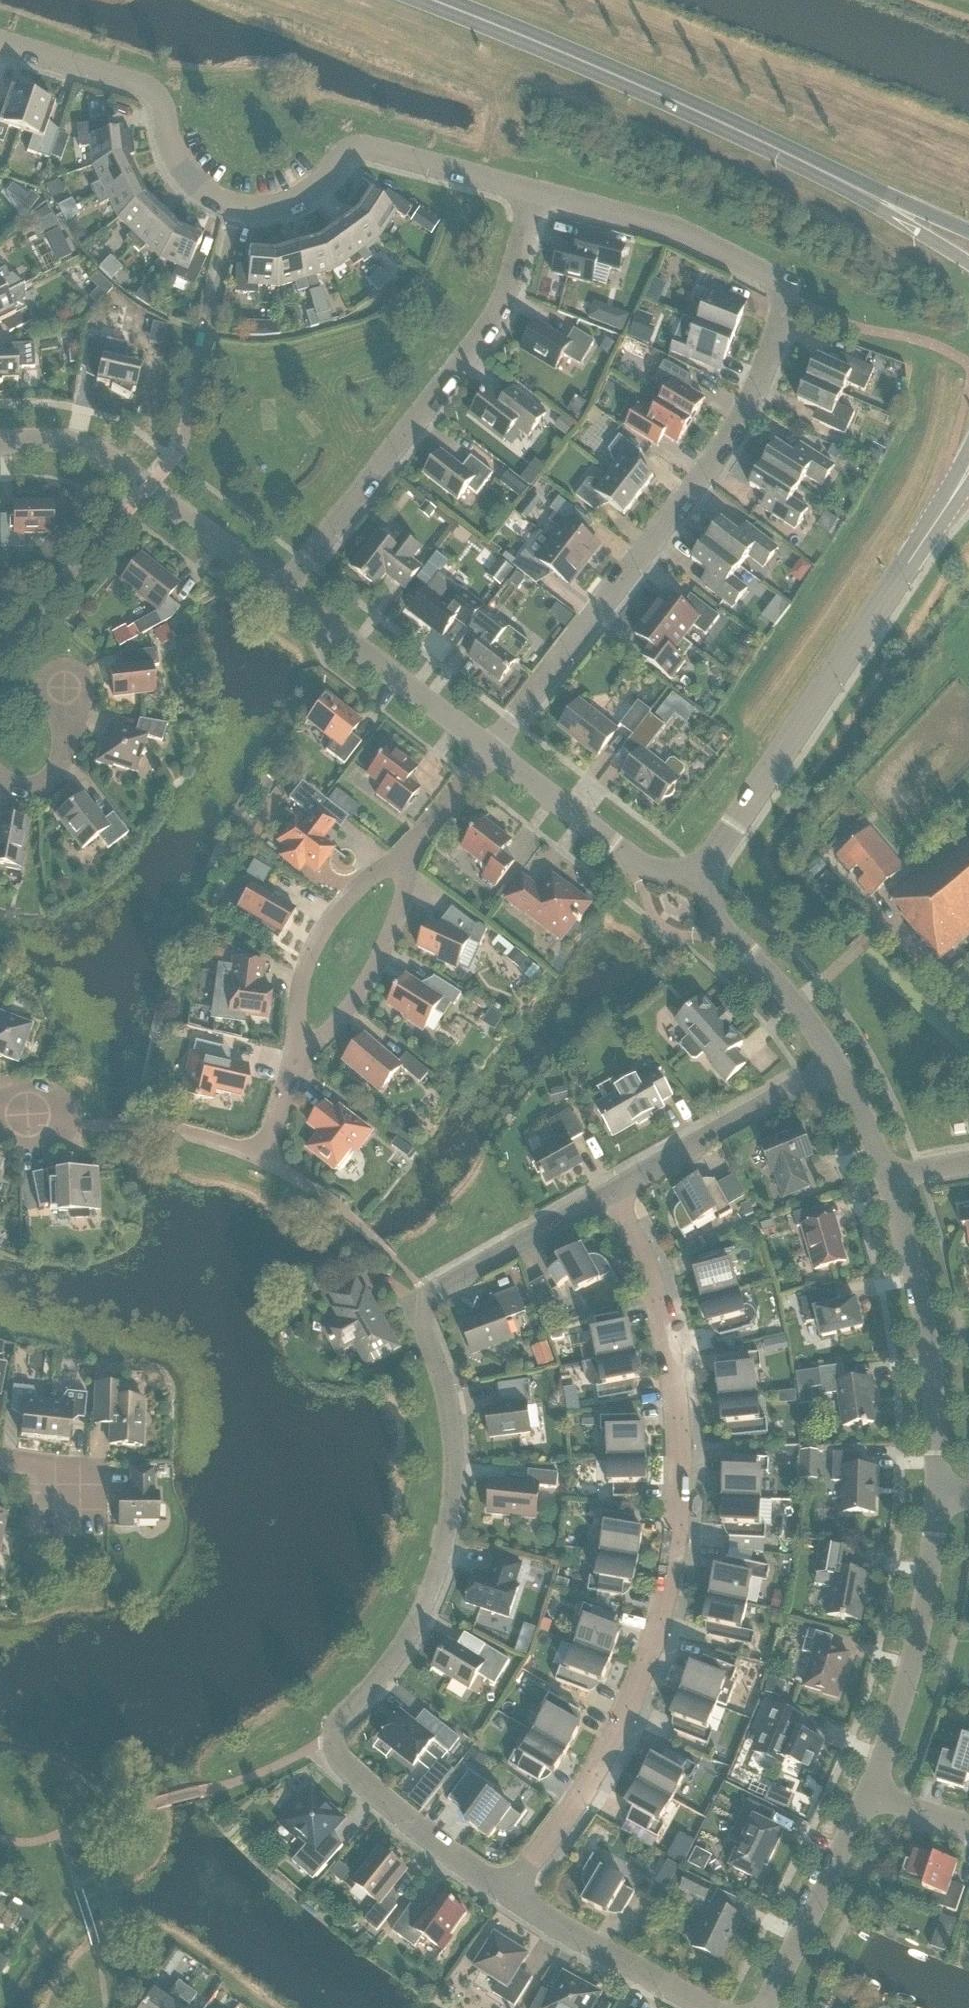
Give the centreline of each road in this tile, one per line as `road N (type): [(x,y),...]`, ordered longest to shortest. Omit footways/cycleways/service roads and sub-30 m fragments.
road 1 (residential): [(503,1896),(341,1772),(337,1736),(423,1613),(450,1530),(455,1458),(440,1367),(419,1320),(427,1296),(616,1190)]
road 2 (residential): [(534,197),(676,236),(788,294),(763,379),(736,426),(488,752)]
road 3 (residential): [(503,1896),(615,1740),(660,1612),(679,1497),(660,1290),(616,1190)]
road 4 (residential): [(0,39),(141,86),(163,114),(177,171),(230,214),(291,208),(346,159),(373,152),(534,197)]
road 5 (residential): [(282,595),(502,306),(534,197)]
road 6 (primary): [(868,194),(635,82),(434,0)]
road 7 (unclassified): [(699,878),(954,493)]
road 8 (unclassified): [(0,443),(60,441),(100,451),(282,595)]
road 9 (residential): [(942,1494),(938,1374),(891,1176)]
road 10 (residential): [(875,1800),(919,1646),(942,1494)]
road 11 (unclassified): [(282,595),(488,752)]
road 12 (residential): [(616,1190),(836,1064)]
road 13 (unclassified): [(488,752),(645,867),(699,878)]
road 14 (residential): [(297,1056),(301,972),(349,892),(405,860)]
road 15 (residential): [(836,1064),(785,989),(724,928),(699,878)]
road 16 (residential): [(769,2007),(875,1800)]
road 17 (residential): [(297,1056),(345,1013),(401,910),(405,860)]
road 18 (residential): [(700,2007),(503,1896)]
road 19 (residential): [(67,688),(63,760),(47,782),(26,789),(0,777)]
road 20 (residential): [(405,860),(488,752)]
road 21 (residential): [(891,1176),(836,1064)]
road 22 (primary): [(868,194),(968,264)]

